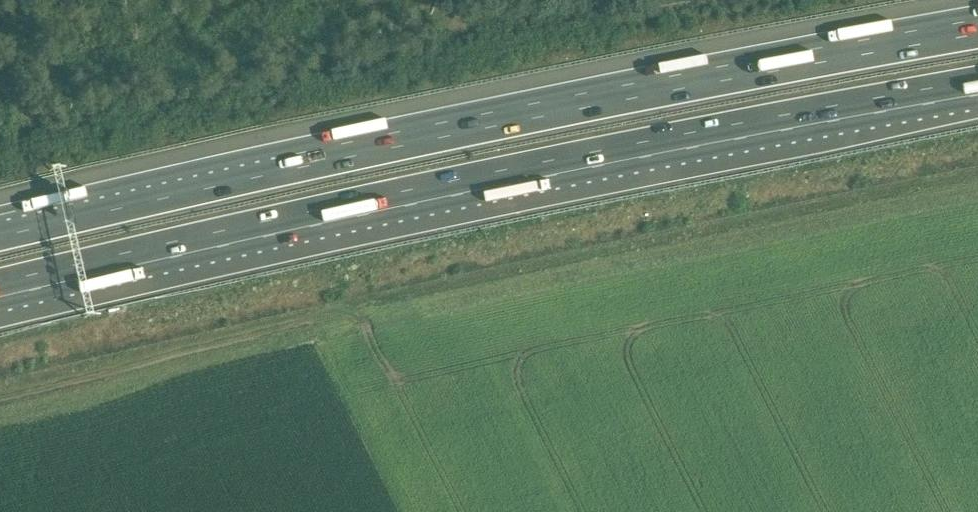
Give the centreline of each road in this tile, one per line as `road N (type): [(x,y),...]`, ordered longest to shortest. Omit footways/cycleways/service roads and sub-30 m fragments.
road 1 (motorway): [(977,27),(278,166),(0,232)]
road 2 (motorway): [(0,293),(456,189),(977,89)]

